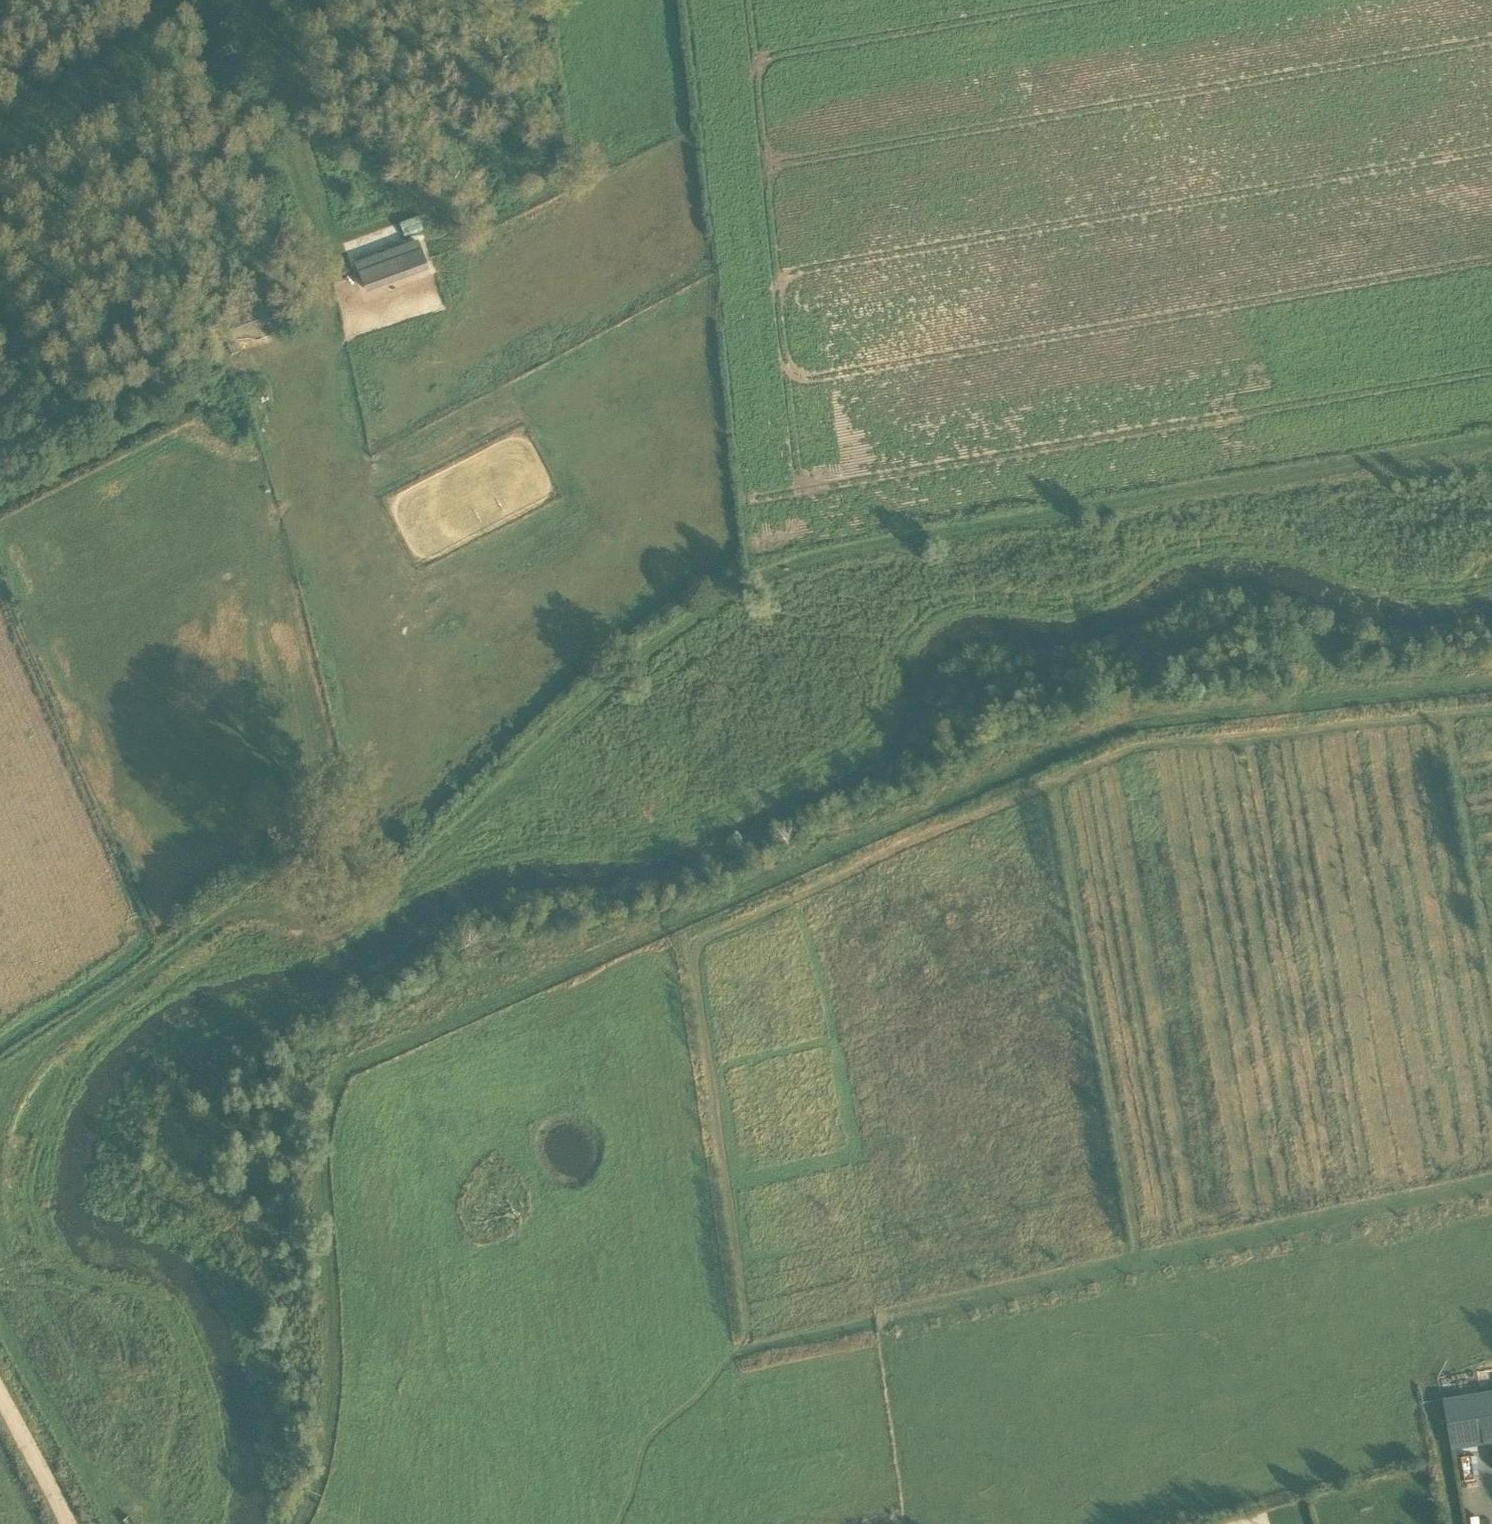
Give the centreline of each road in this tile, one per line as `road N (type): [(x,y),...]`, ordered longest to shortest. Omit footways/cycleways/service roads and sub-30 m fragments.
road 1 (track): [(0,1392),(73,1523)]
road 2 (track): [(1455,1523),(1432,1384)]

